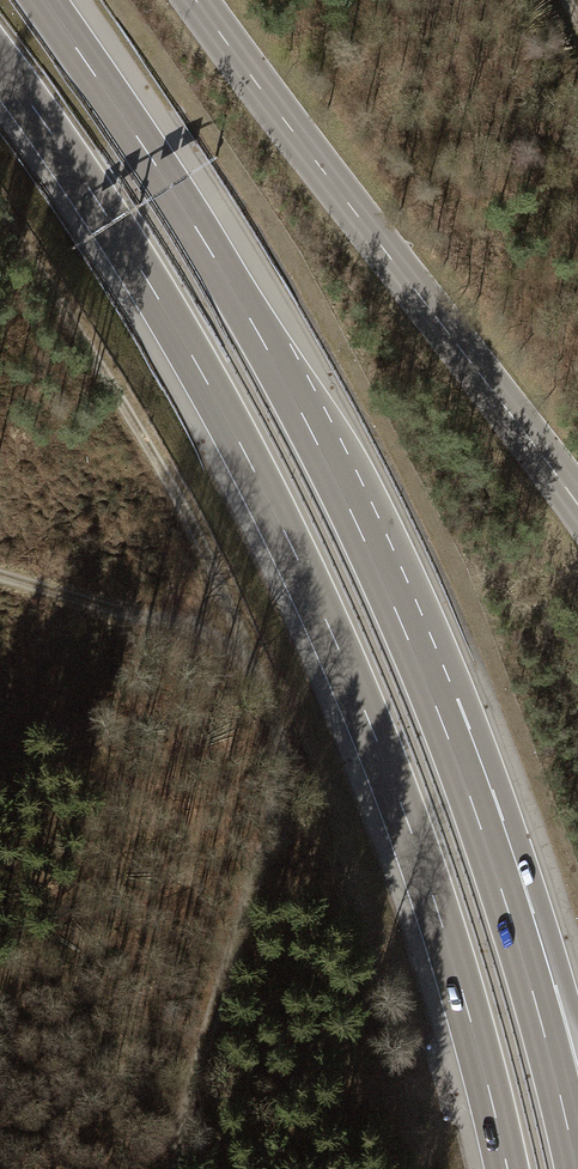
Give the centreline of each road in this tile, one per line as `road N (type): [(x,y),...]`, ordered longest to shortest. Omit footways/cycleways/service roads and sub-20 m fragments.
road 1 (motorway): [(0,62),(200,369),(332,634),(438,910),(507,1168)]
road 2 (motorway): [(557,1083),(470,796),(351,511),(209,249),(43,0)]
road 3 (tertiary): [(577,504),(195,0)]
road 4 (track): [(245,646),(279,729),(280,797),(173,1168)]
road 5 (track): [(0,213),(137,427),(245,646)]
road 6 (track): [(0,576),(245,646)]

